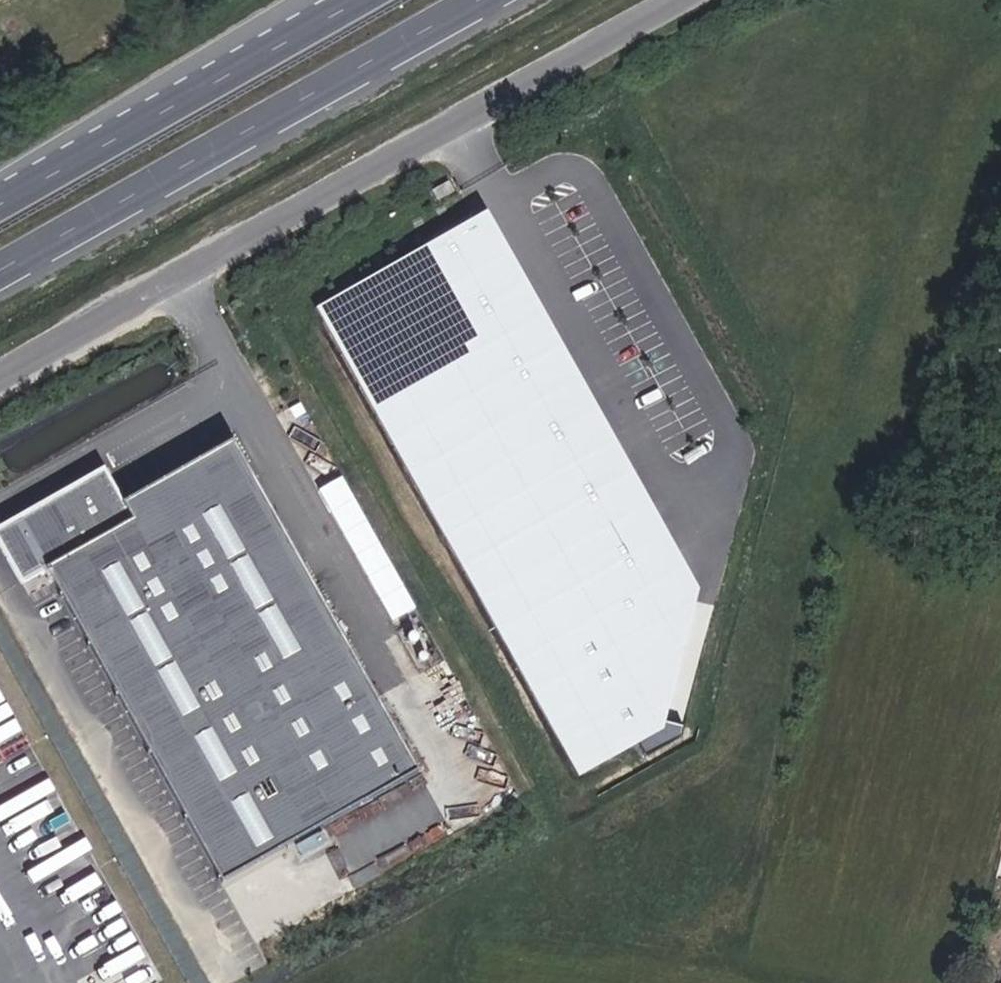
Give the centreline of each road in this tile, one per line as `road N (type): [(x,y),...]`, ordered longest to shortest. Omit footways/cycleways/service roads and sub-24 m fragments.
road 1 (residential): [(0,379),(674,0)]
road 2 (trunk): [(0,269),(474,0)]
road 3 (trunk): [(347,1),(0,203)]

